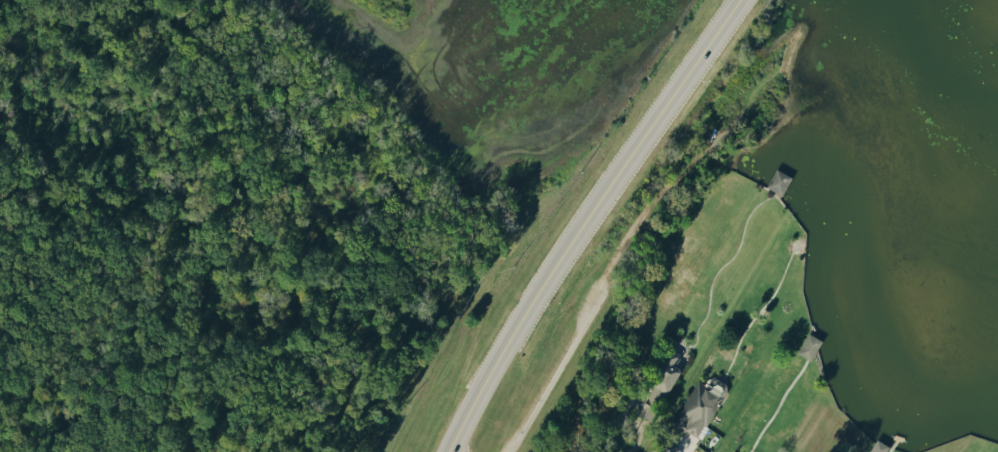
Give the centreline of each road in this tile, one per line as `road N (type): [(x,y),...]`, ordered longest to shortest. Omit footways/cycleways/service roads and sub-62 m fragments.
road 1 (secondary): [(447,451),(520,322),(740,0)]

